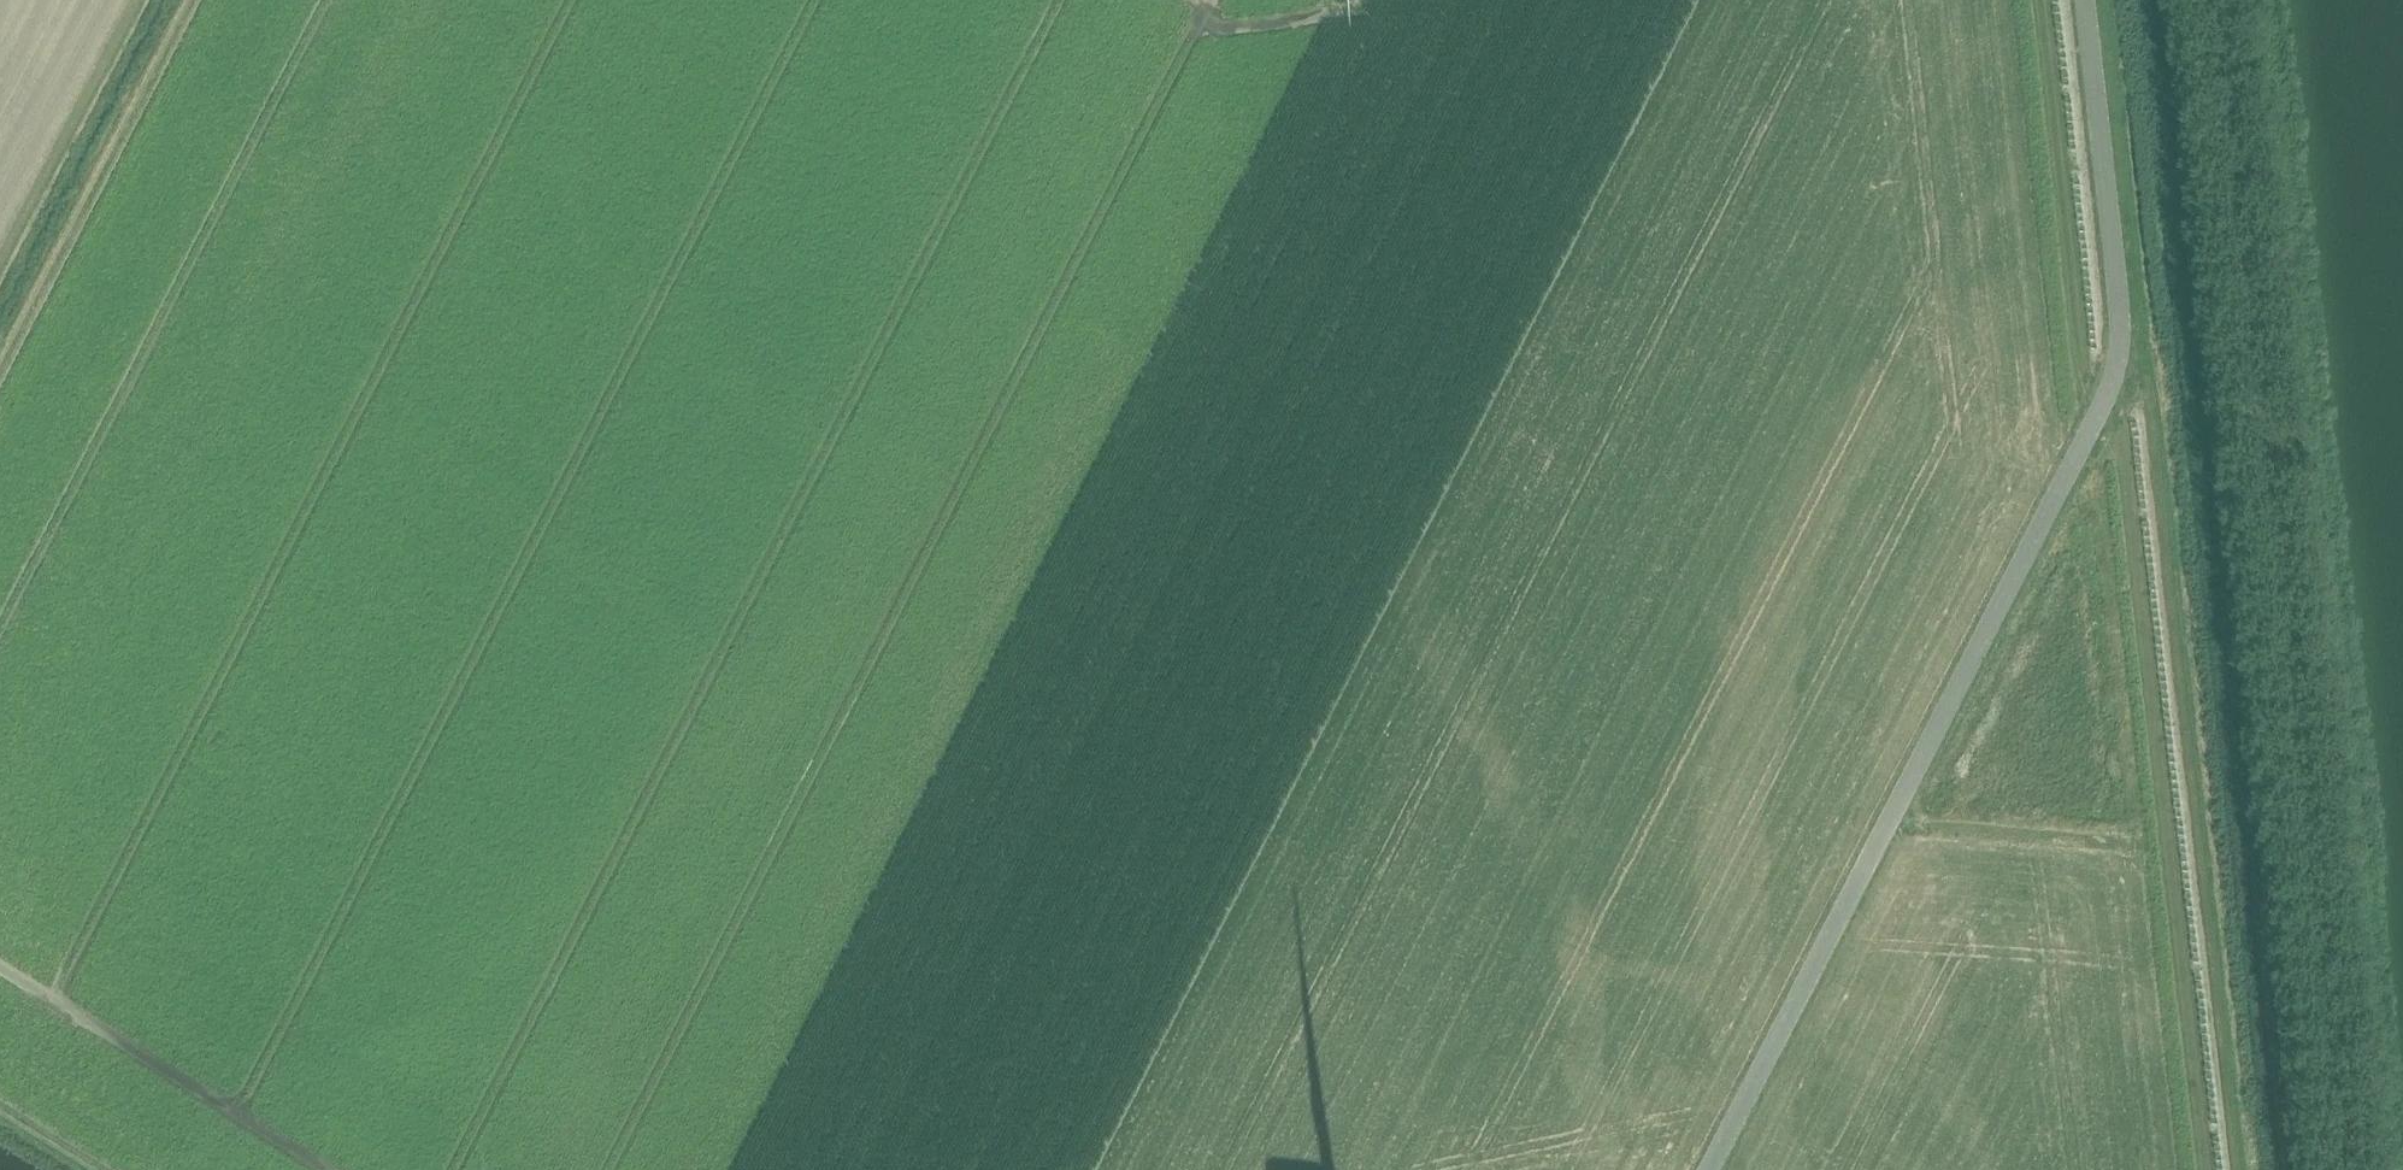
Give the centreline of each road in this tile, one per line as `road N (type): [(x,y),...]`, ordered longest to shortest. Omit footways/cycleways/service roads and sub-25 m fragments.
road 1 (unclassified): [(2353,1169),(2224,0)]

